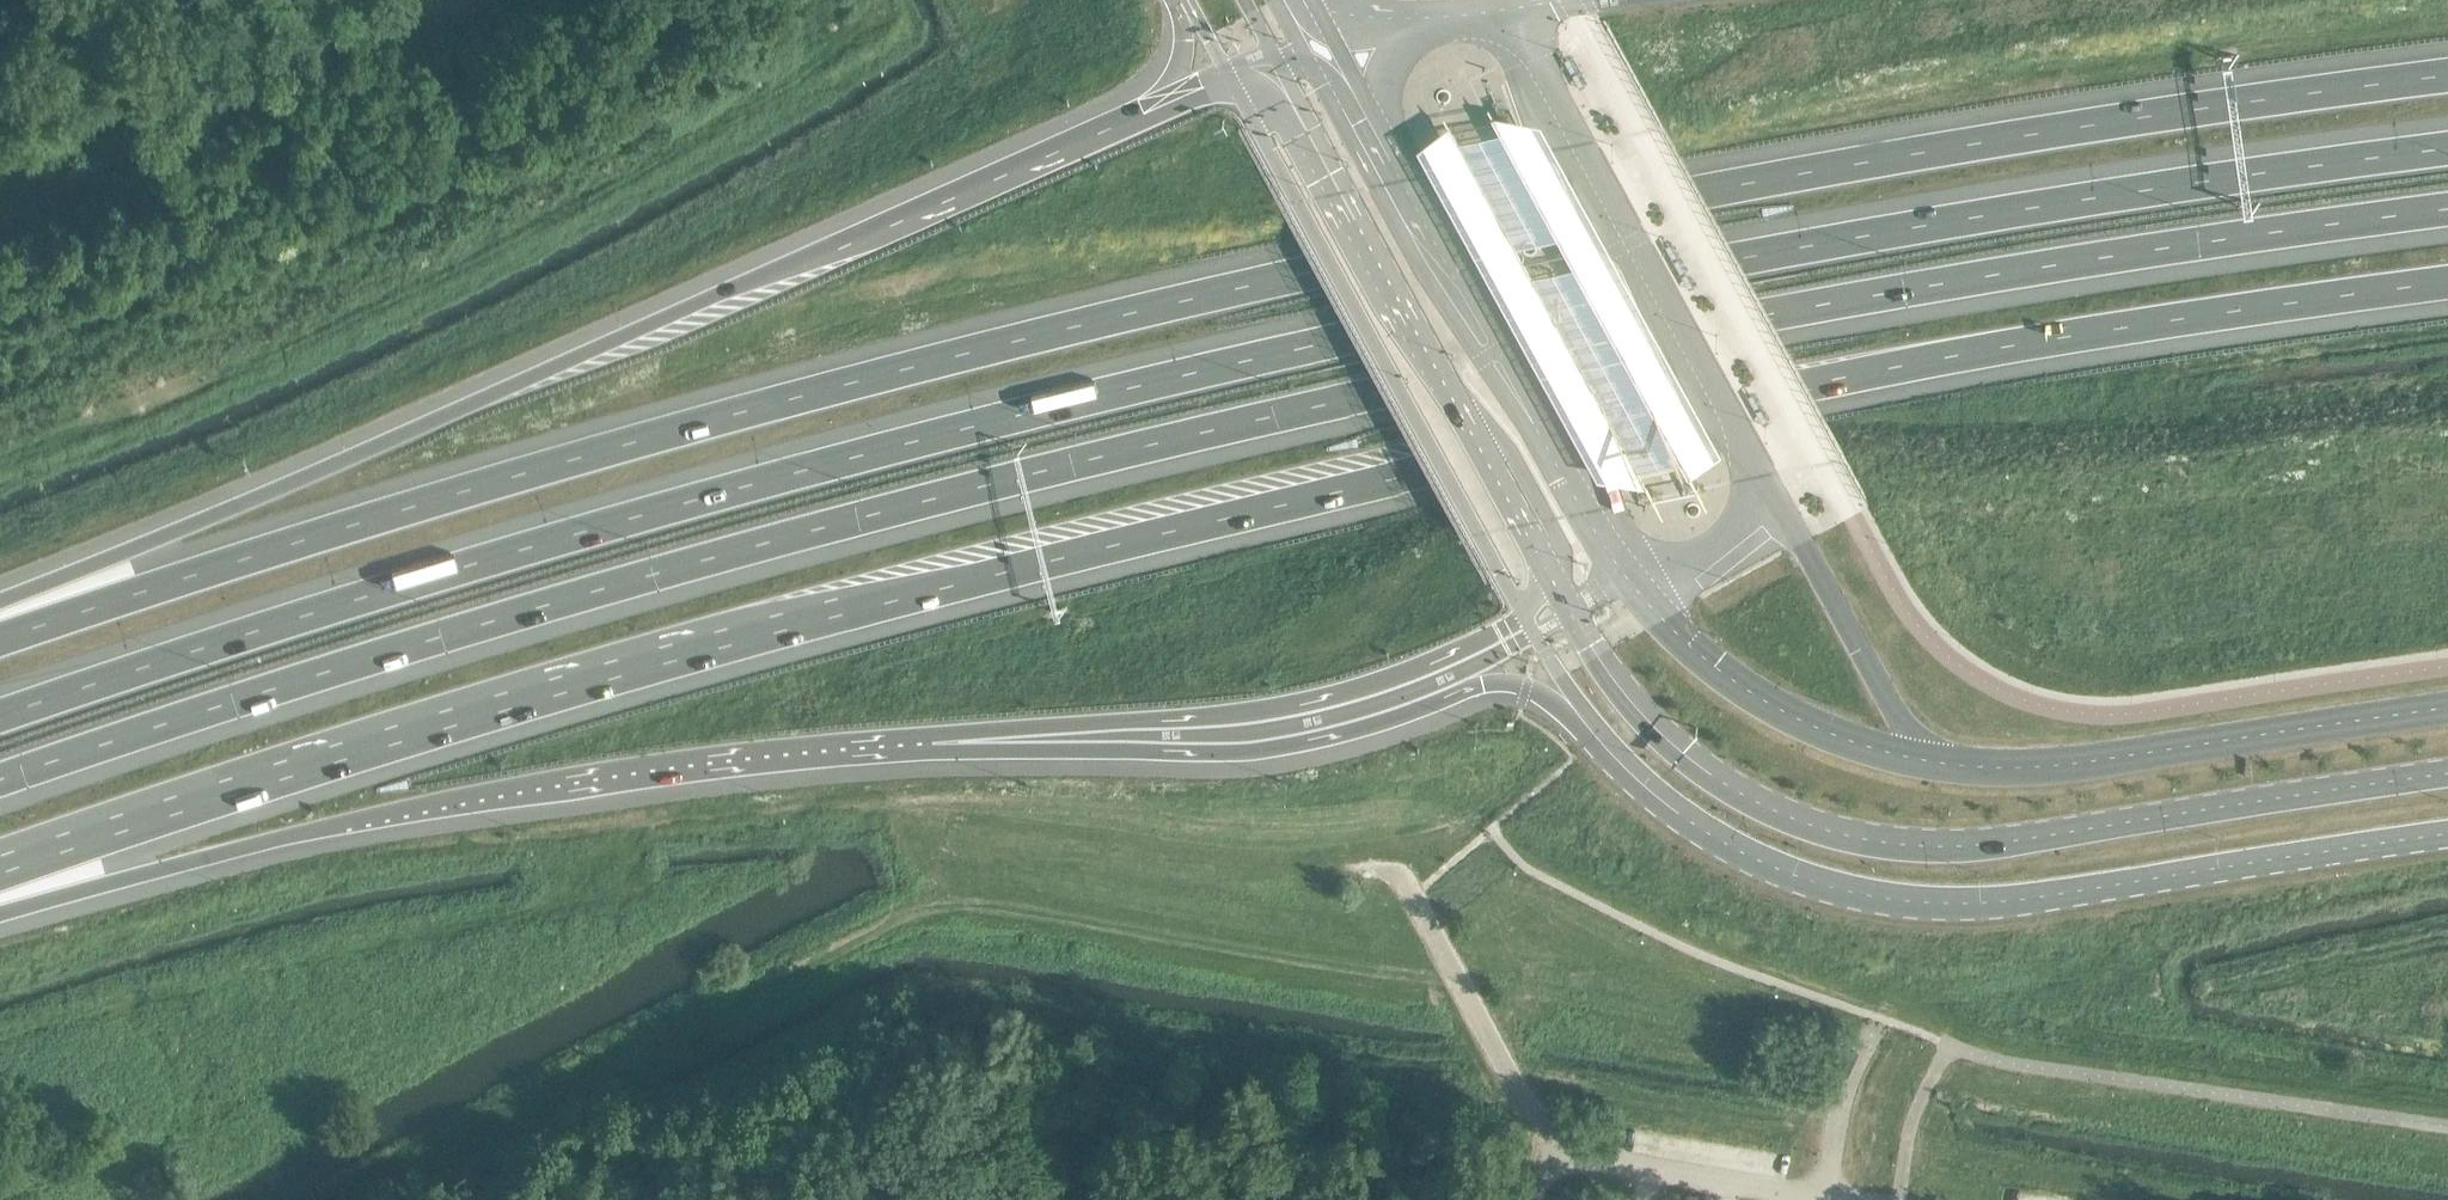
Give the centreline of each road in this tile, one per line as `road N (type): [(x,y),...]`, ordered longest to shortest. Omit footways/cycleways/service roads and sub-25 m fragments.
road 1 (motorway): [(0,869),(513,705),(1423,469),(1807,385),(2192,317),(2447,284)]
road 2 (motorway): [(0,775),(606,588),(1016,475),(1769,314),(2185,246),(2447,213)]
road 3 (motorway): [(2447,153),(2179,188),(1740,260),(1345,339),(1019,416),(595,530),(0,715)]
road 4 (motorway): [(2447,81),(1704,191),(1314,271),(580,456),(0,640)]
road 5 (motorway): [(0,901),(108,885),(345,824),(579,783),(931,735),(1277,721),(1398,688)]
road 6 (motorway): [(1161,97),(361,453),(0,601)]
road 7 (secondary): [(2447,773),(1978,843),(1891,842),(1823,828),(1687,761),(1602,667),(1550,574)]
road 8 (secondary): [(1577,712),(1675,814),(1761,860),(1838,888),(1912,900),(2004,899),(2447,835)]
road 9 (secondary): [(1230,77),(1531,626)]
road 10 (secondary): [(1550,574),(1275,66)]
road 11 (unclassified): [(1335,864),(1400,874),(1564,1167)]
road 12 (unclassified): [(1811,1199),(1591,1164),(1564,1167)]
road 13 (motorway): [(1398,688),(1506,682),(1577,712)]
road 14 (motorway): [(1398,688),(1531,626)]

